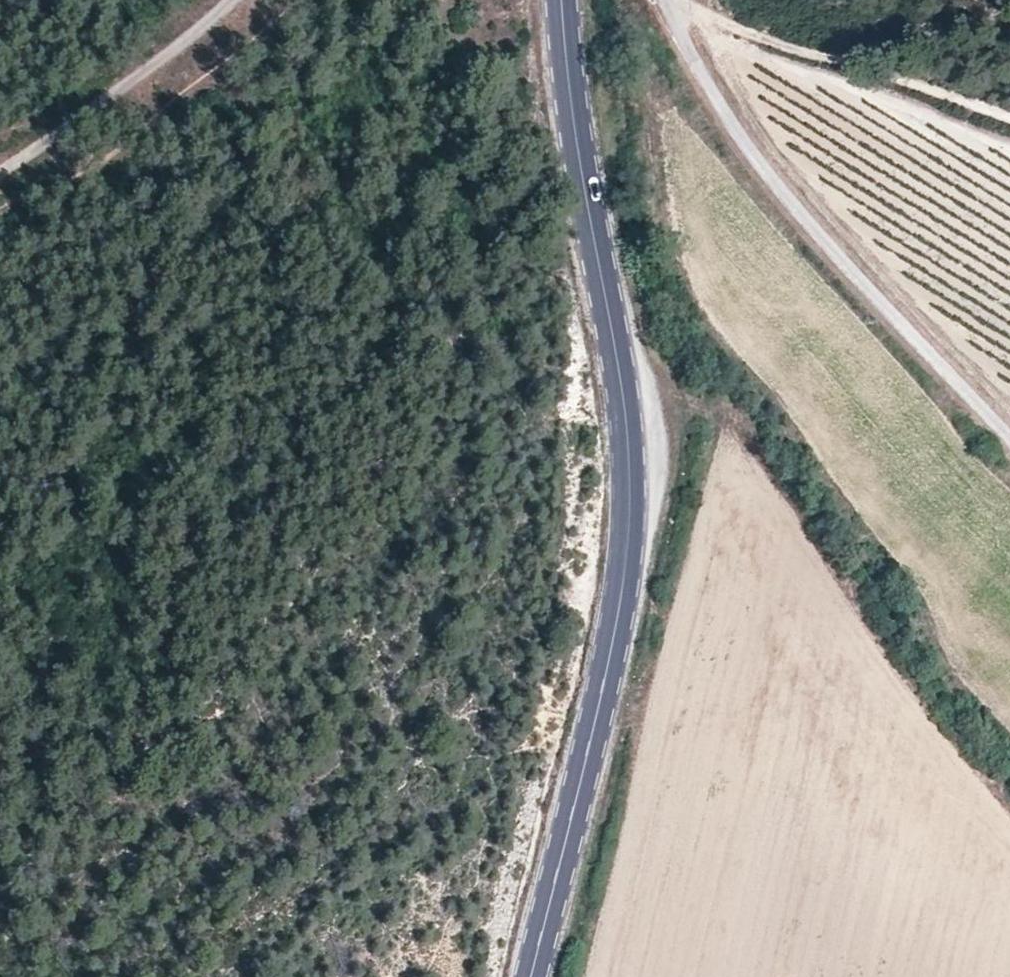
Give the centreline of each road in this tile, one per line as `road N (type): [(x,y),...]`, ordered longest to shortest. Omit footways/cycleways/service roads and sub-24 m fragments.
road 1 (tertiary): [(562,0),(588,225),(618,375),(625,567),(531,976)]
road 2 (unclassified): [(1009,436),(757,160),(665,0)]
road 3 (track): [(0,176),(136,91),(238,0)]

